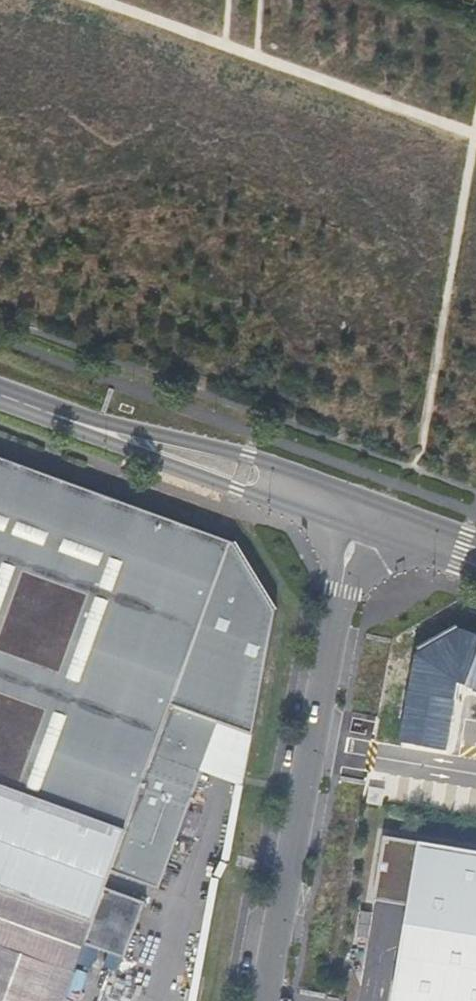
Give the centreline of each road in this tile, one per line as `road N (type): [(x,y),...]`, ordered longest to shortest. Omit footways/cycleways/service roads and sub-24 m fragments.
road 1 (residential): [(356,516),(266,1000)]
road 2 (tertiary): [(356,516),(248,453),(89,426)]
road 3 (tertiary): [(89,426),(236,489),(356,516)]
road 4 (tertiary): [(475,554),(356,516)]

